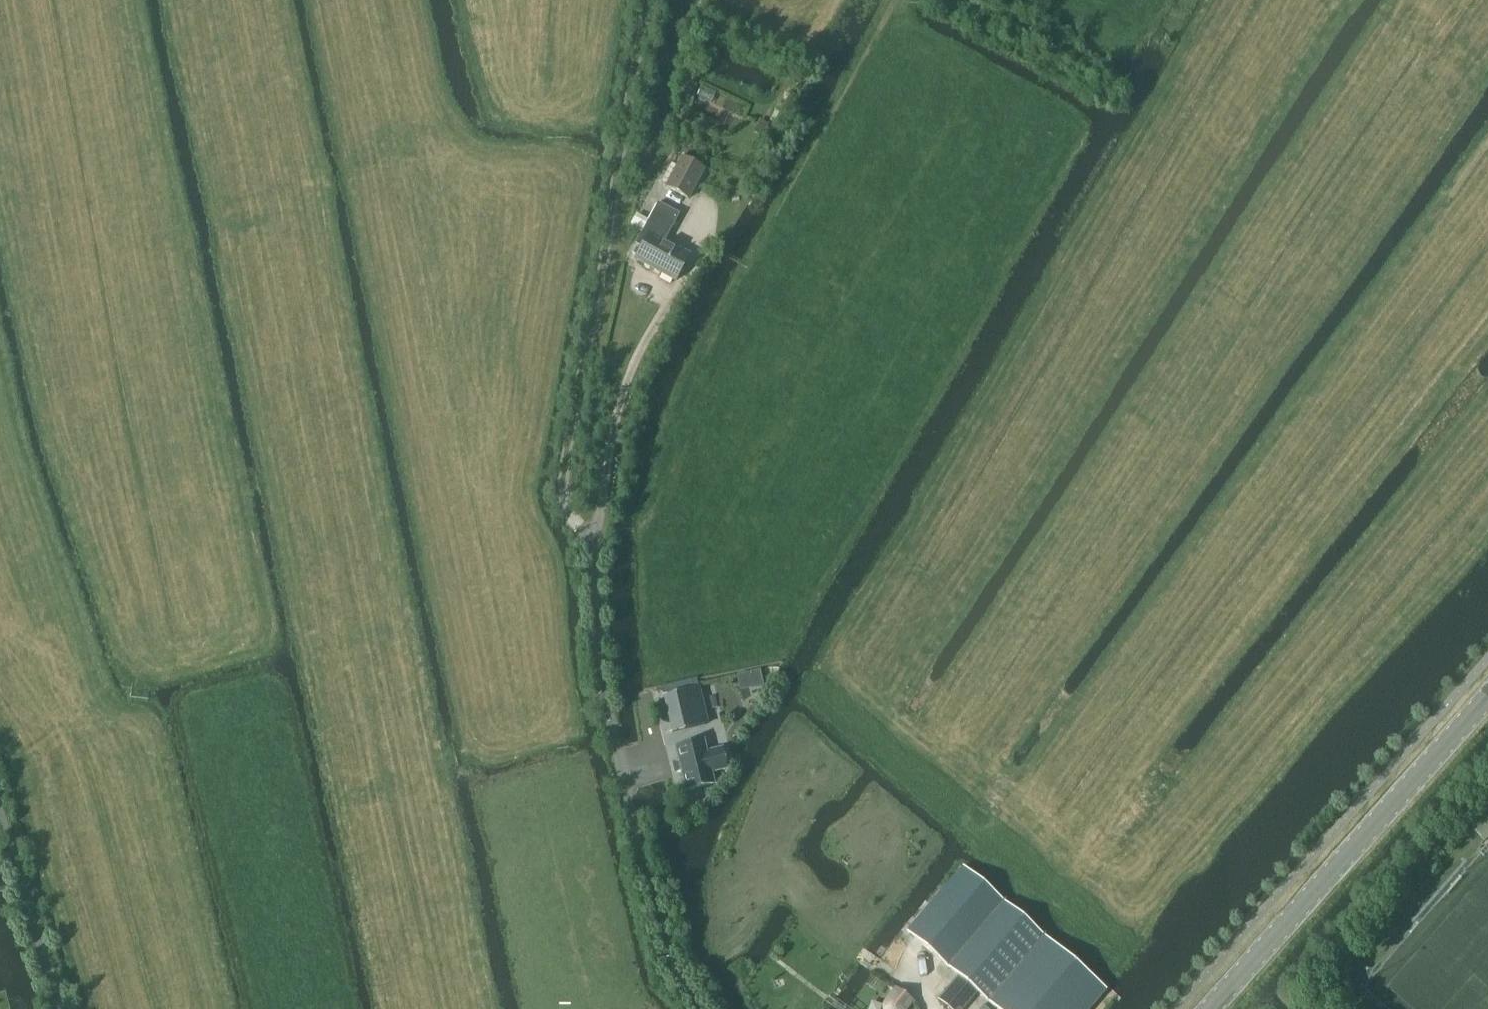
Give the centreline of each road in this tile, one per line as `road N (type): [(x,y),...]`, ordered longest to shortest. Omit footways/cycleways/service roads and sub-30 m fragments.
road 1 (unclassified): [(695,1008),(676,977),(648,882),(597,664),(594,546)]
road 2 (tertiary): [(1211,1008),(1487,697)]

